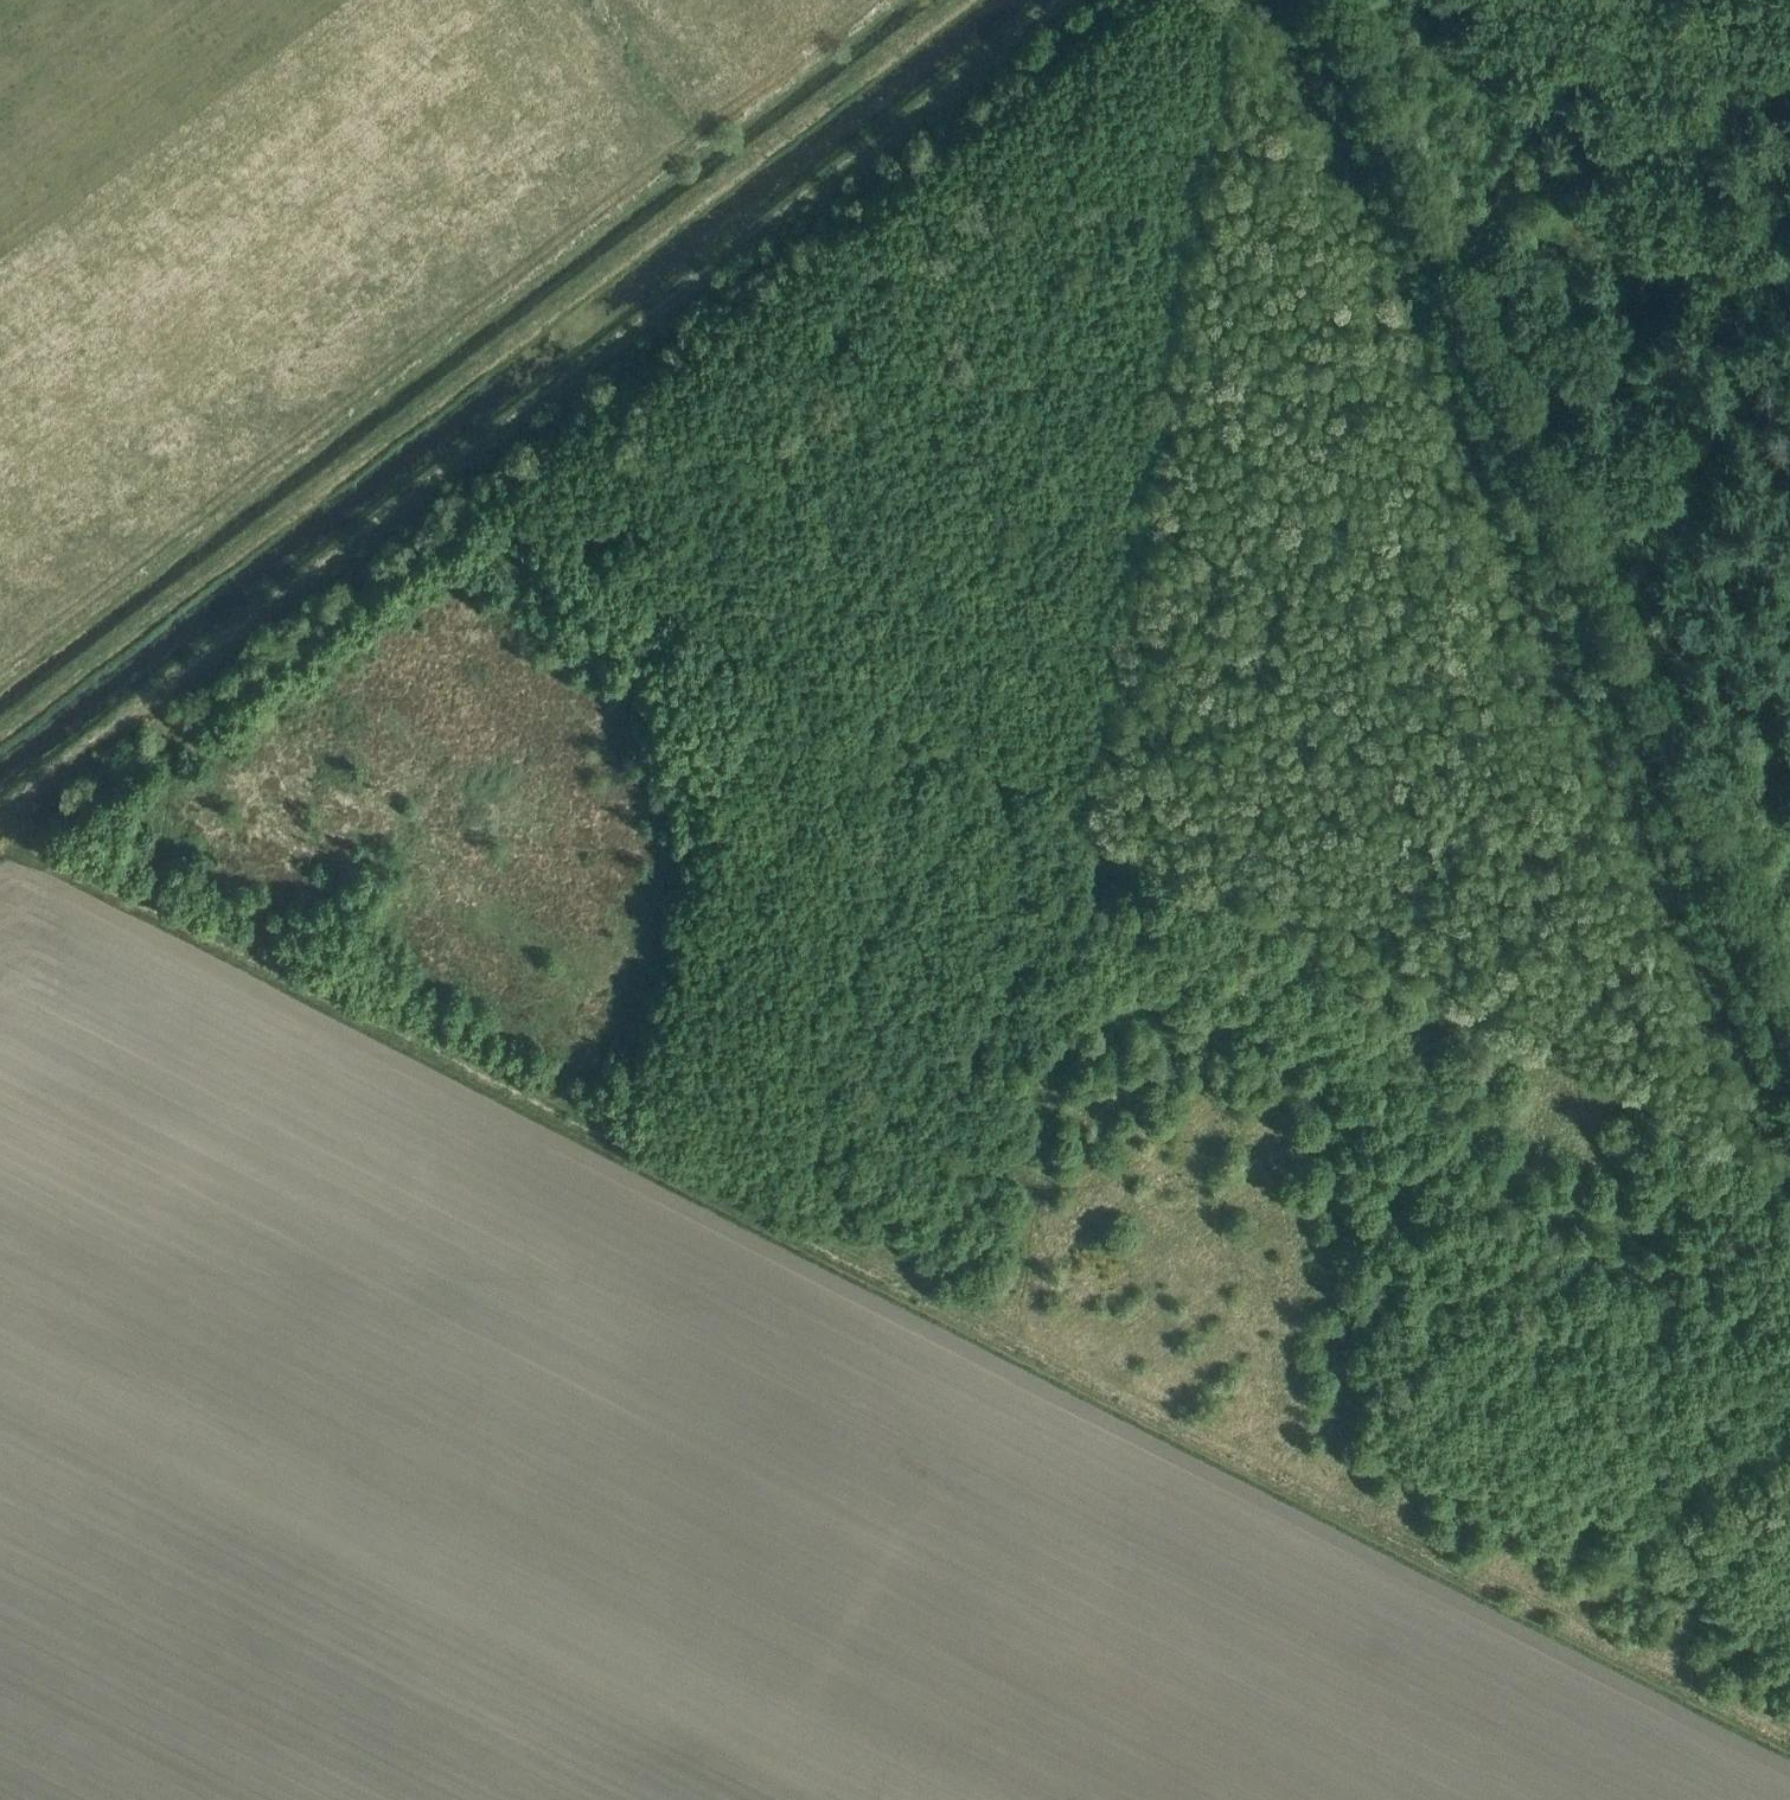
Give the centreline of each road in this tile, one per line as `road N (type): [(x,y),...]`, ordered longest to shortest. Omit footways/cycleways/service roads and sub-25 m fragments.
road 1 (track): [(0,817),(1066,0)]
road 2 (track): [(1320,0),(1789,1050)]

